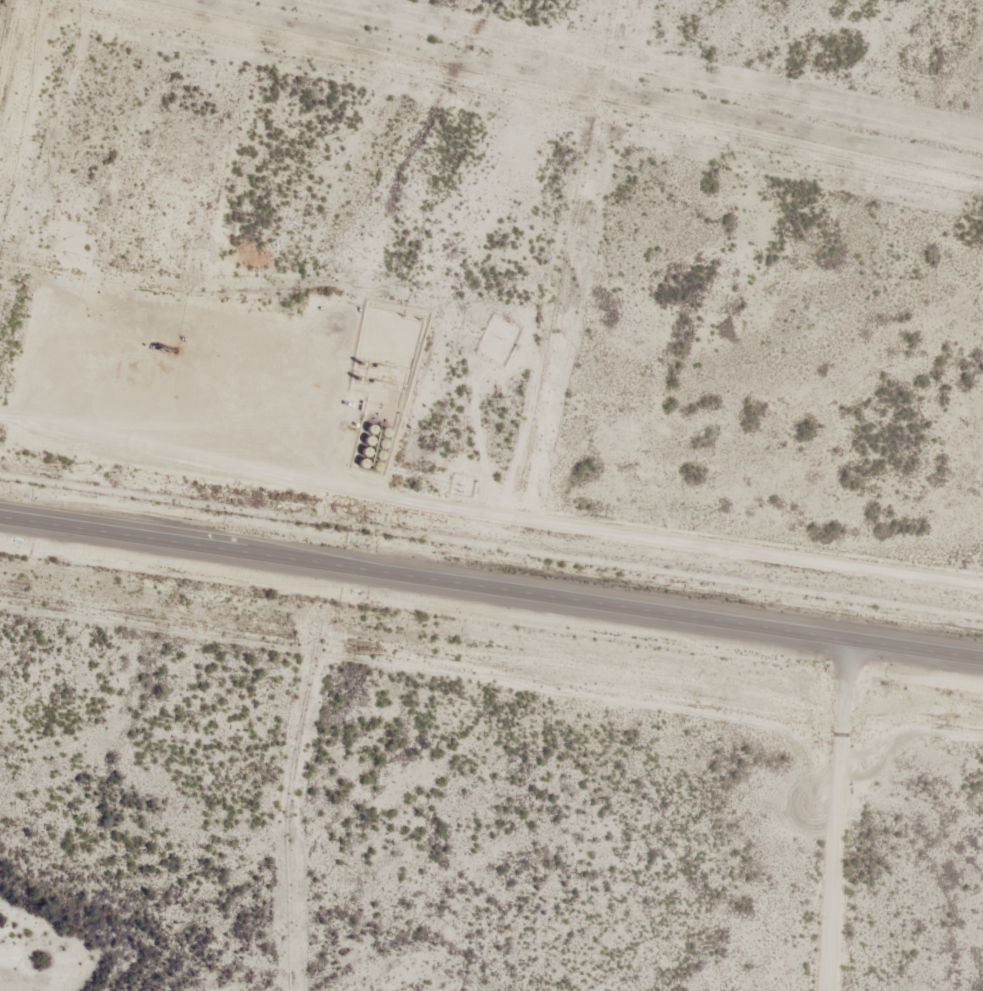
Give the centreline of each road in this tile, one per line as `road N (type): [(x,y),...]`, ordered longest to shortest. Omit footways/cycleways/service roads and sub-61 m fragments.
road 1 (secondary): [(0,516),(982,659)]

